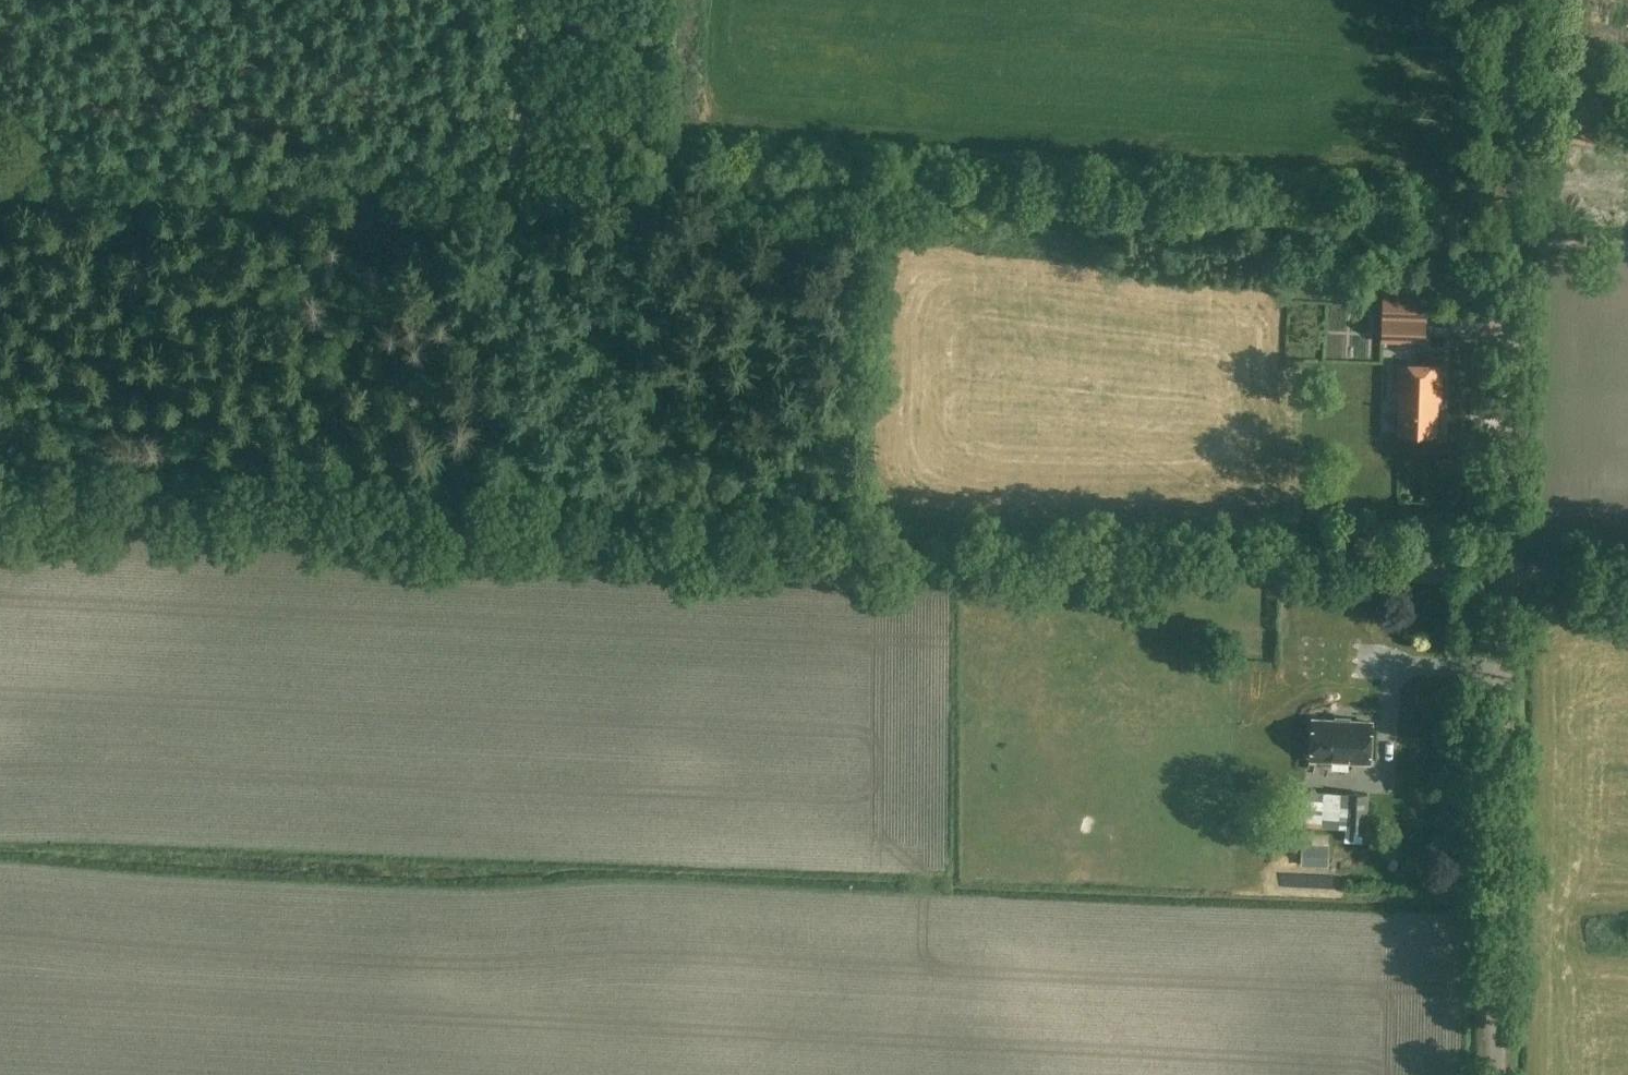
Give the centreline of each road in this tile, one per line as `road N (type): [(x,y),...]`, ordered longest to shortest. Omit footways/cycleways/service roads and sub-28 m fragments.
road 1 (unclassified): [(1497,1074),(1514,0)]
road 2 (track): [(1506,571),(1627,577)]

